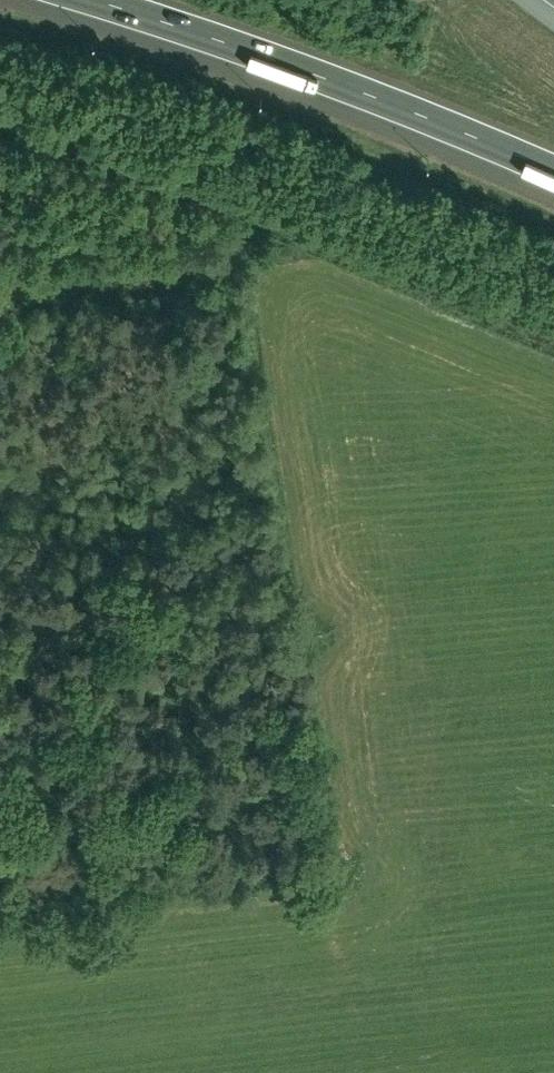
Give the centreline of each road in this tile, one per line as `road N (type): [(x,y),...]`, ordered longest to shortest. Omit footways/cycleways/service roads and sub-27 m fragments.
road 1 (motorway): [(88,0),(294,68),(553,173)]
road 2 (track): [(0,292),(227,256)]

